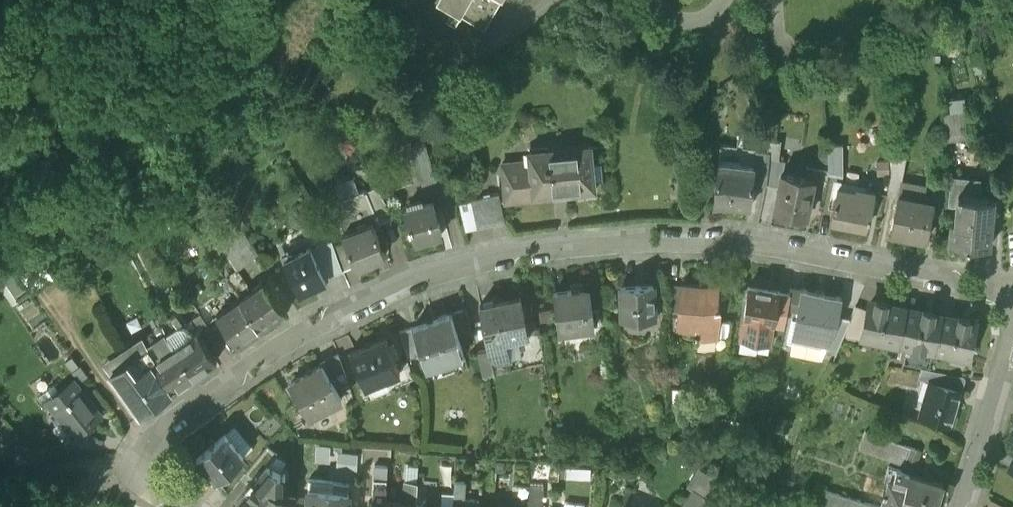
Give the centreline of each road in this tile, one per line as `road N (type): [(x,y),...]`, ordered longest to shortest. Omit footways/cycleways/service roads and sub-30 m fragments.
road 1 (residential): [(176,506),(149,488),(141,471),(144,449),(163,428),(250,367),(347,314),(486,268),(558,257),(685,254),(1012,310)]
road 2 (residential): [(580,0),(439,95)]
road 3 (residential): [(970,506),(1012,363)]
road 4 (residential): [(648,0),(669,35),(698,38),(727,17),(730,0)]

